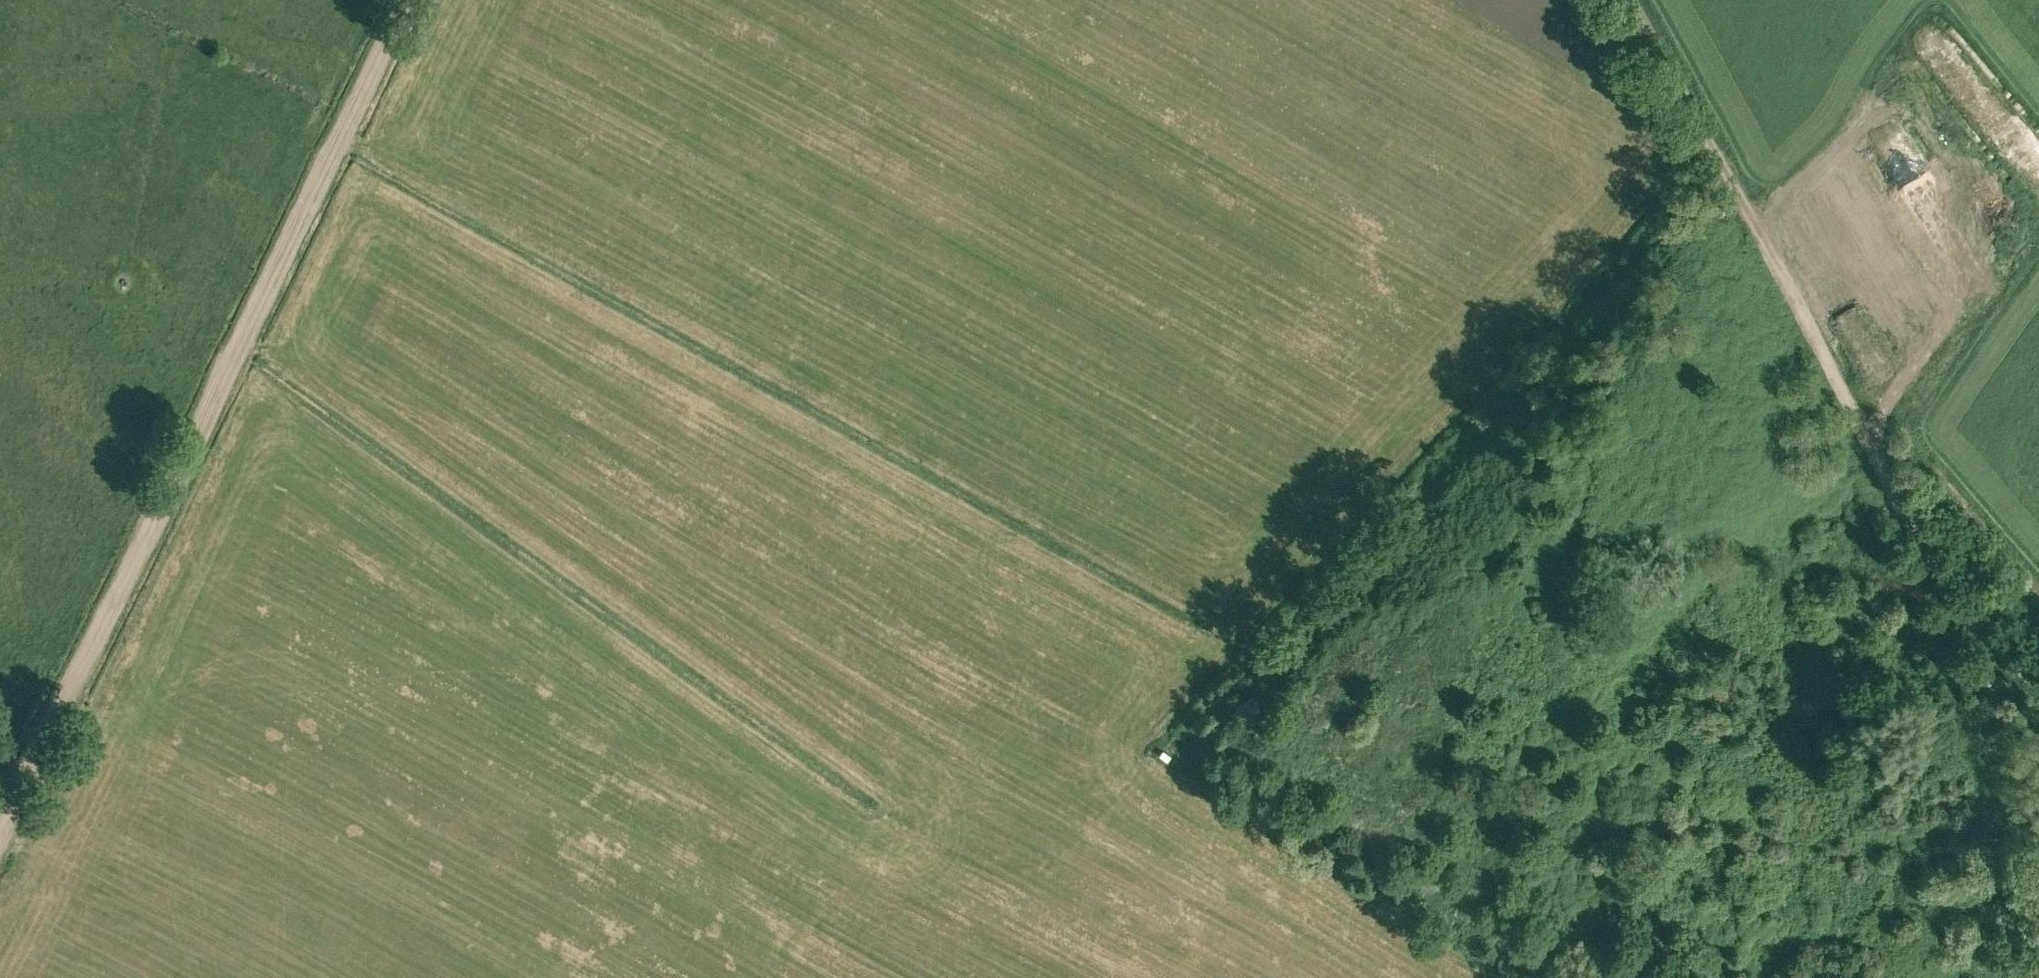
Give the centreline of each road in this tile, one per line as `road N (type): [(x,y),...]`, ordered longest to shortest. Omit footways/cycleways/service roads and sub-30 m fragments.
road 1 (track): [(403,0),(20,789)]
road 2 (track): [(1623,0),(1942,588),(2038,689)]

